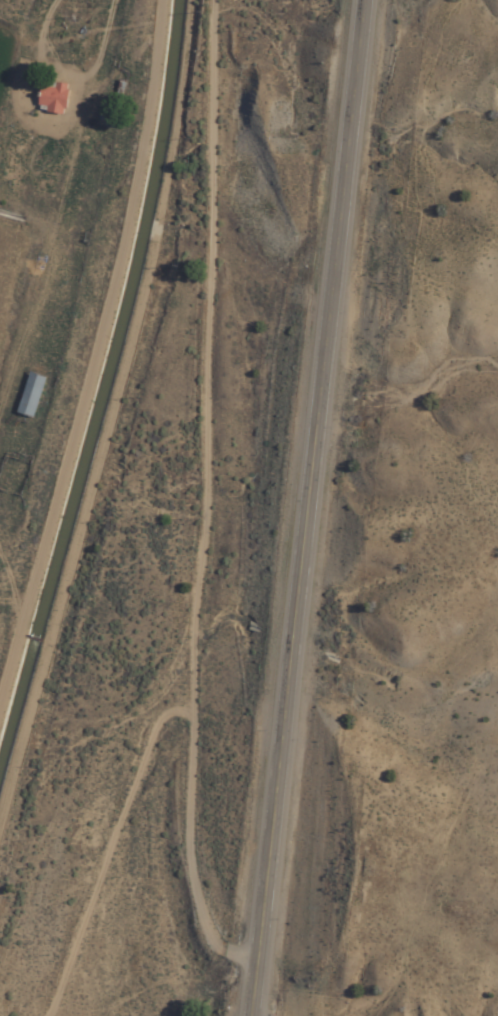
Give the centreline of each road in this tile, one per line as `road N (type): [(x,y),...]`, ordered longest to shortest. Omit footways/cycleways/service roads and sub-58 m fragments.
road 1 (track): [(248,1015),(186,978),(164,854),(172,379),(213,0)]
road 2 (secondary): [(250,1015),(362,0)]

